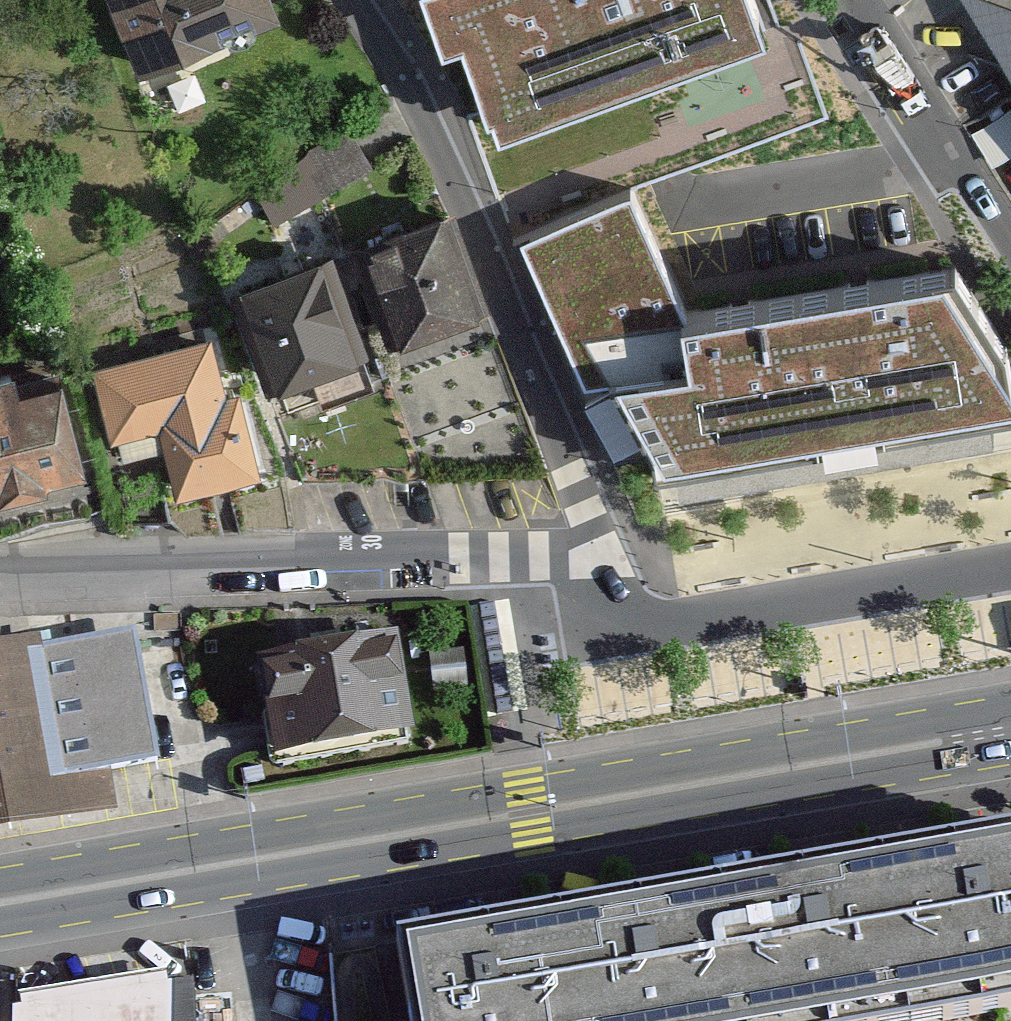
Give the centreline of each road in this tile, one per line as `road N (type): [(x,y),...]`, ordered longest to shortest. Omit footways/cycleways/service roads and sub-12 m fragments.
road 1 (primary): [(0,902),(1010,729)]
road 2 (residential): [(604,546),(0,569)]
road 3 (residential): [(604,546),(430,99),(367,0)]
road 4 (residential): [(1010,564),(637,628),(604,546)]
road 5 (residential): [(1010,265),(854,0)]

